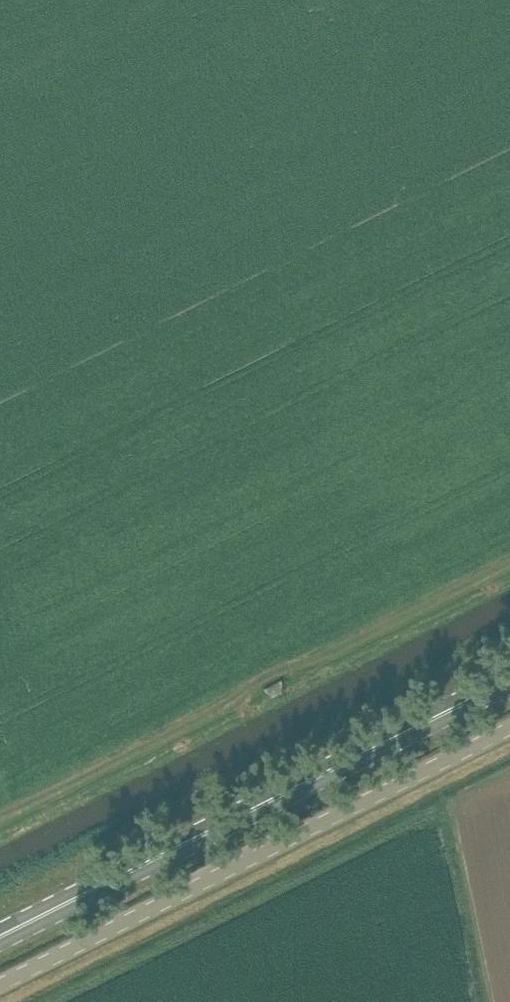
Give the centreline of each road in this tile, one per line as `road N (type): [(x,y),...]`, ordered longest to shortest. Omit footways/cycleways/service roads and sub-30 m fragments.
road 1 (primary): [(0,941),(509,680)]
road 2 (unclassified): [(0,981),(509,726)]
road 3 (track): [(509,567),(367,638),(266,676),(225,707),(0,816)]

